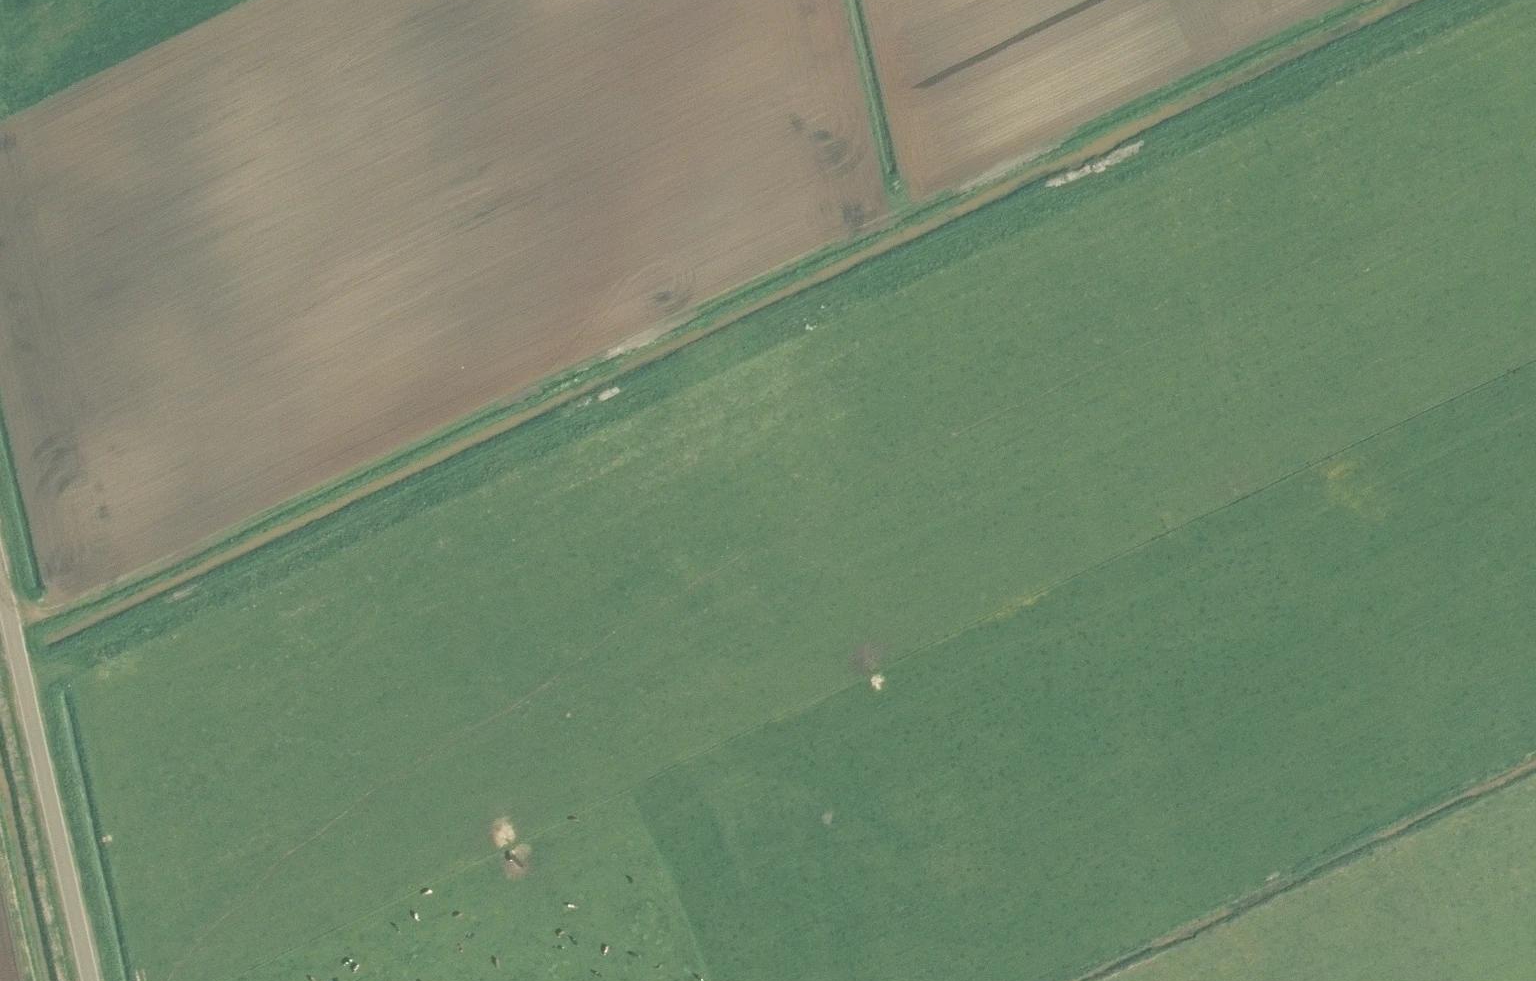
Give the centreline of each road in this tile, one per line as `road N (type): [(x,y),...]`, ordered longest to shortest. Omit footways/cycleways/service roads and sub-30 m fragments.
road 1 (unclassified): [(94,980),(0,557)]

